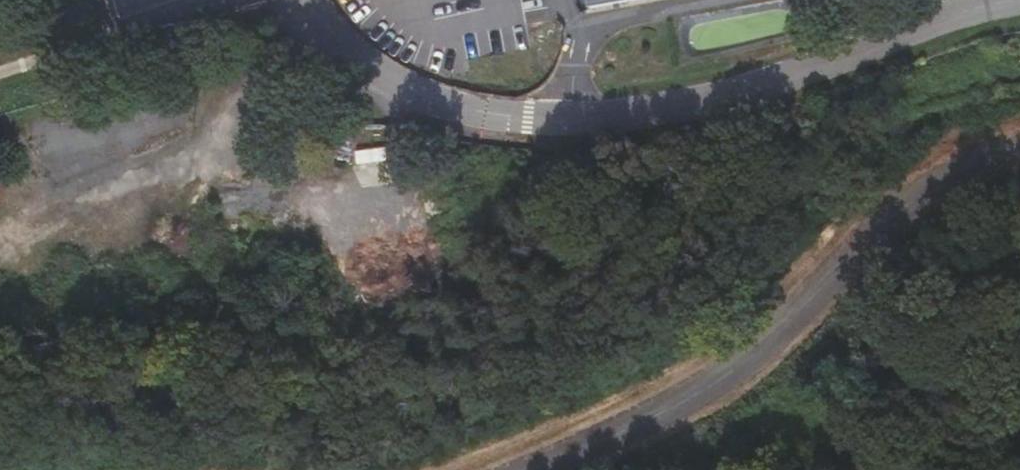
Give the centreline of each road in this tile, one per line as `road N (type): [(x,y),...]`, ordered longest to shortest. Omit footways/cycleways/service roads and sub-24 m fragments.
road 1 (unclassified): [(526,469),(600,442),(745,361),(909,198),(966,165),(1019,149)]
road 2 (track): [(313,24),(98,41),(0,76)]

